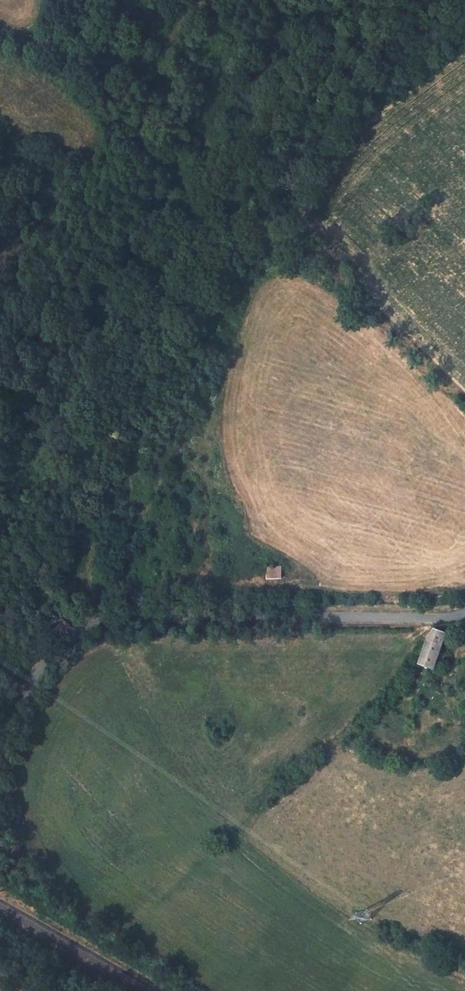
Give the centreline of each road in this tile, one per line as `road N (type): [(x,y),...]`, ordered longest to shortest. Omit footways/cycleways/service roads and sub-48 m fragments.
road 1 (residential): [(0,731),(20,695),(78,633),(120,621),(464,616)]

